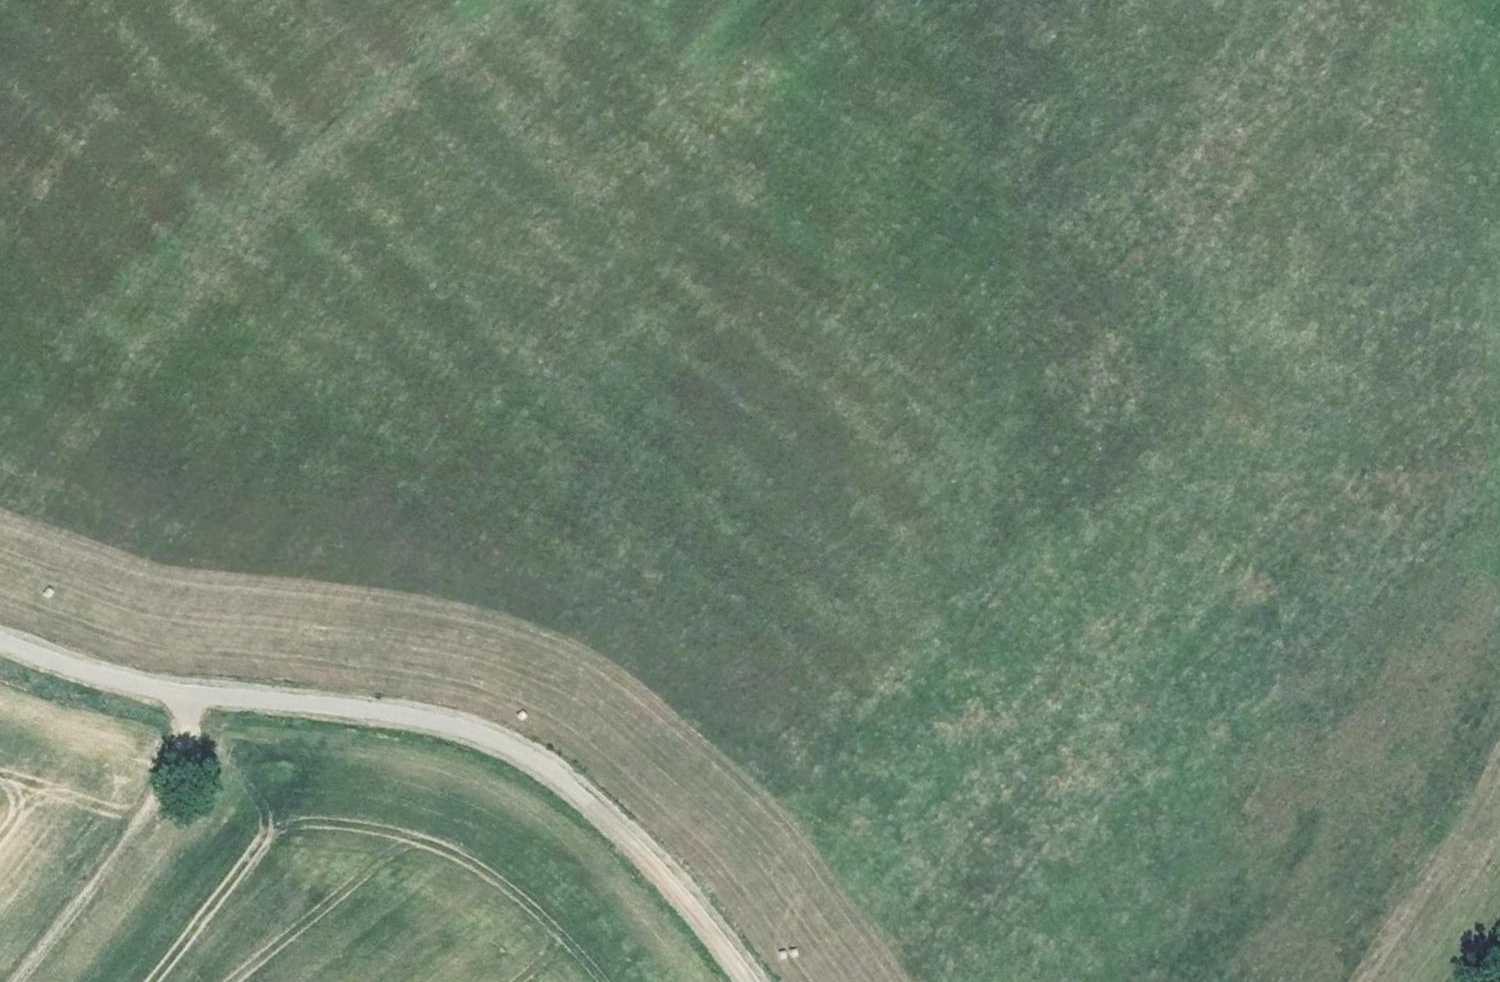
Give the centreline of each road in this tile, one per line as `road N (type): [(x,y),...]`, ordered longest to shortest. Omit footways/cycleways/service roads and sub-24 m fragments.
road 1 (track): [(742,981),(608,827),(514,755),(414,722),(155,694),(0,646)]
road 2 (track): [(207,698),(144,814),(9,981)]

